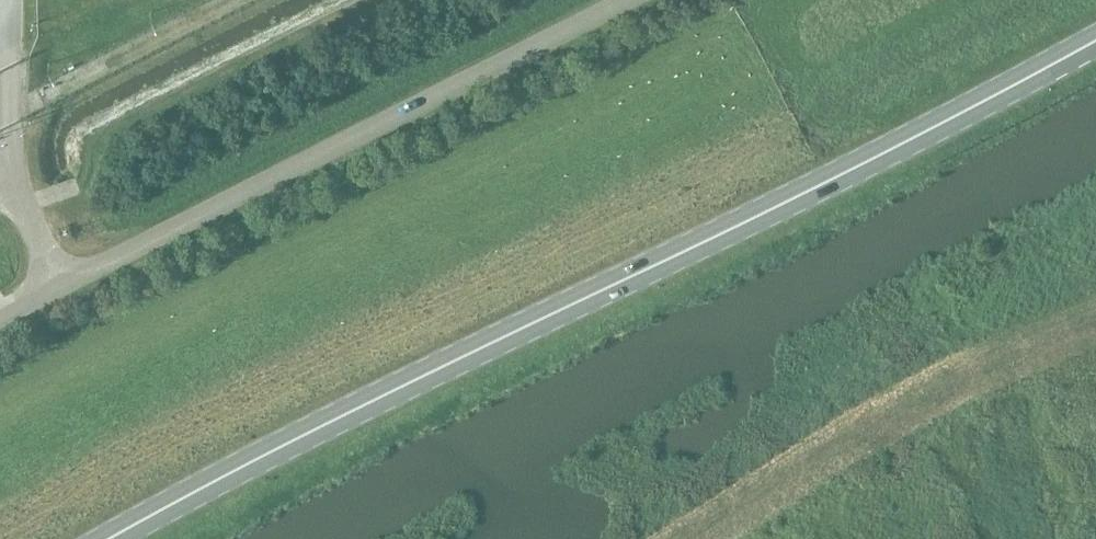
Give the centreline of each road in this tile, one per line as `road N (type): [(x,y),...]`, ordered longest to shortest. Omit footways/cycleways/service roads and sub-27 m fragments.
road 1 (primary): [(108,538),(1095,38)]
road 2 (unclassified): [(0,344),(662,0)]
road 3 (track): [(1095,316),(849,439),(690,538)]

